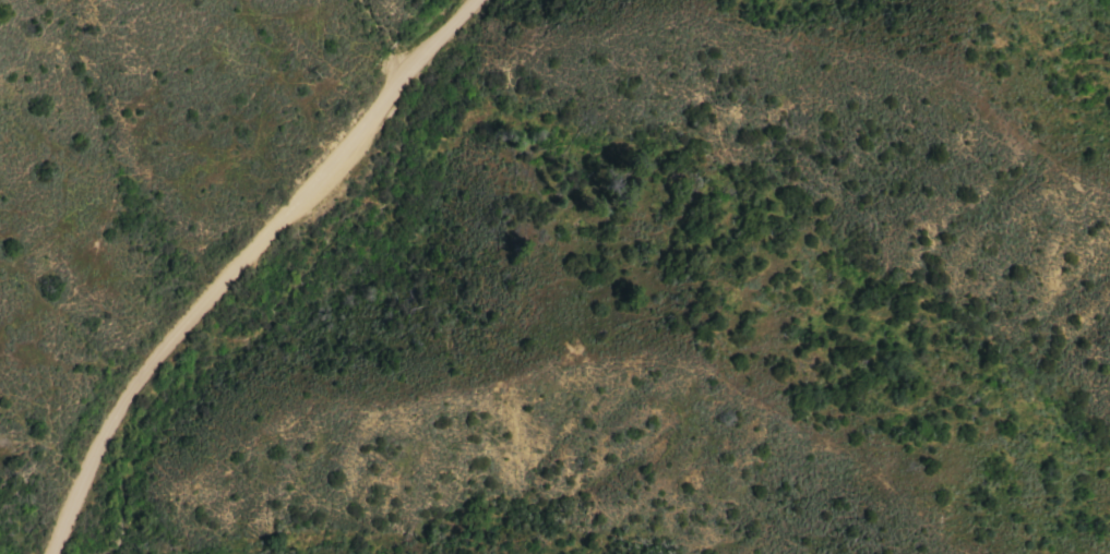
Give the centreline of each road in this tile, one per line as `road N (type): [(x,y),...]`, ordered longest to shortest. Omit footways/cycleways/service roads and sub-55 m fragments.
road 1 (residential): [(51,553),(97,448),(166,344),(475,0)]

